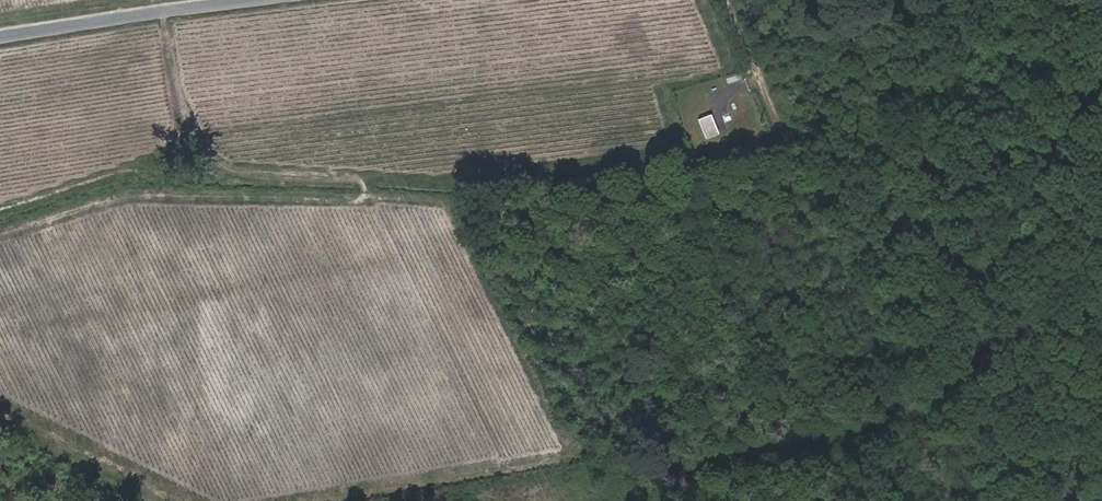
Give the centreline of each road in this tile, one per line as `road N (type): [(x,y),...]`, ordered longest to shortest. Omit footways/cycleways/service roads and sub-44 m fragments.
road 1 (unclassified): [(0,44),(290,0)]

